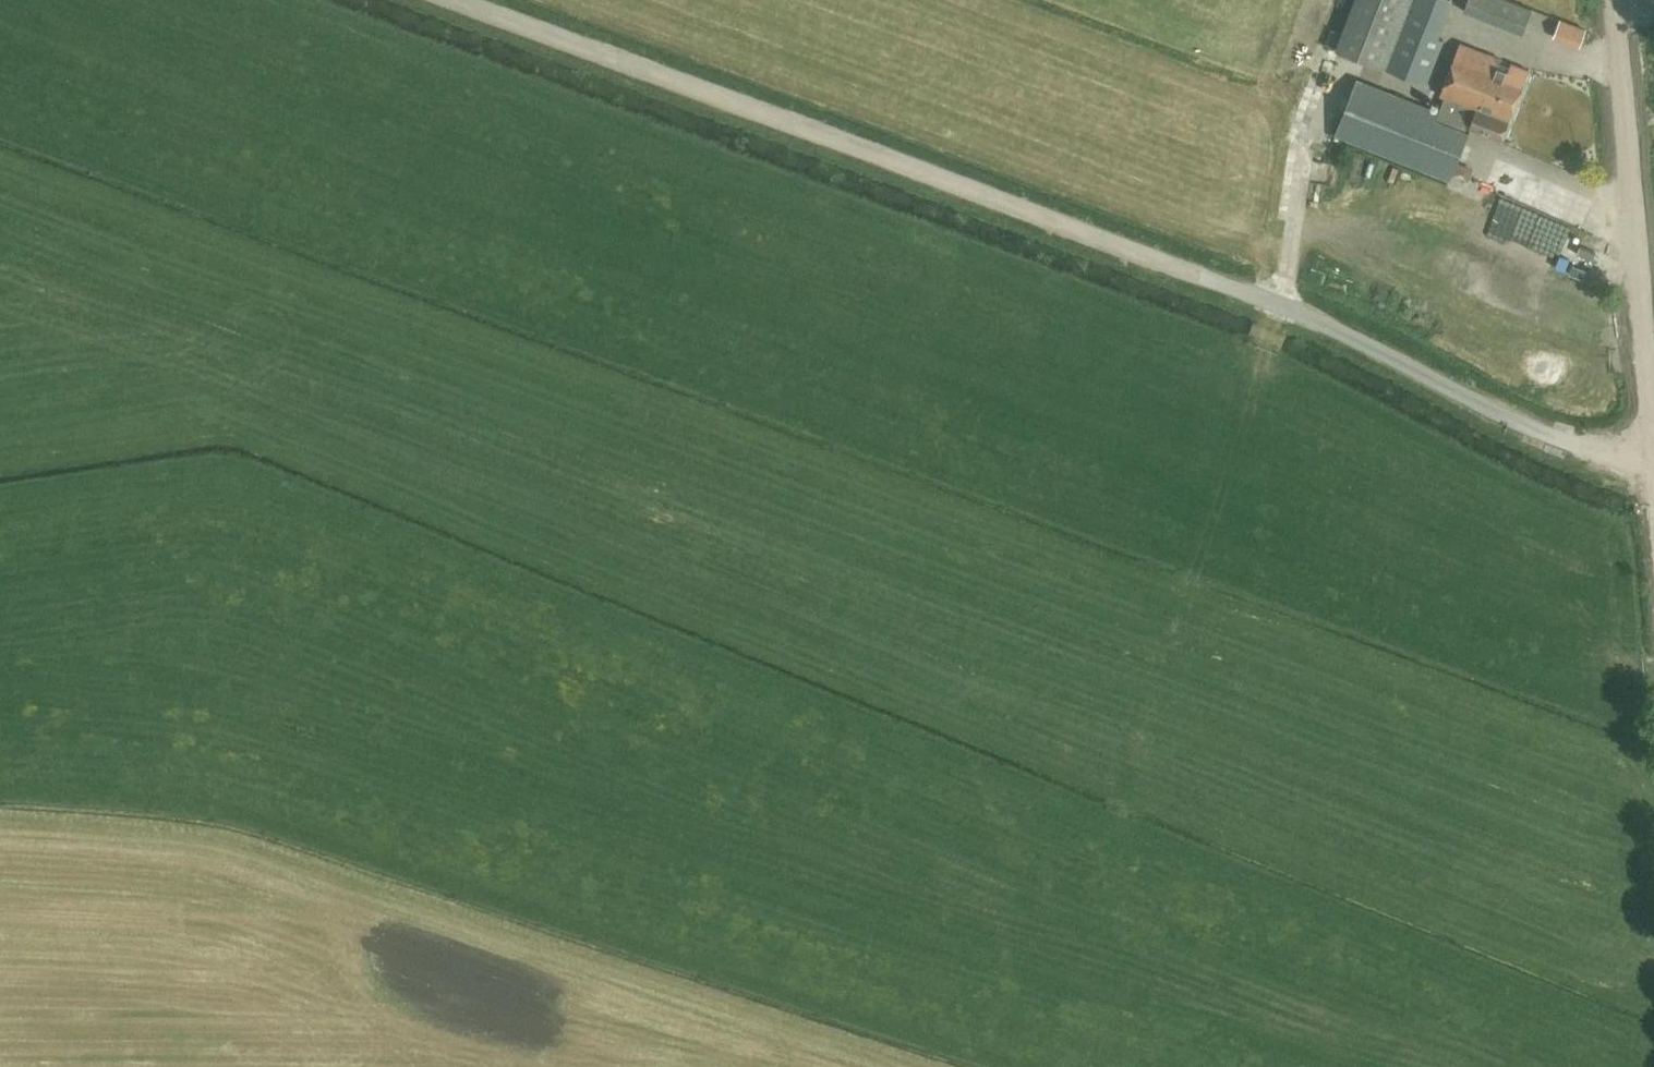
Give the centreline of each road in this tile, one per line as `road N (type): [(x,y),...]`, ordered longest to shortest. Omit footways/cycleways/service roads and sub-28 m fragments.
road 1 (unclassified): [(1653,463),(1563,441),(1277,303),(464,0)]
road 2 (unclassified): [(1653,430),(1612,0)]

